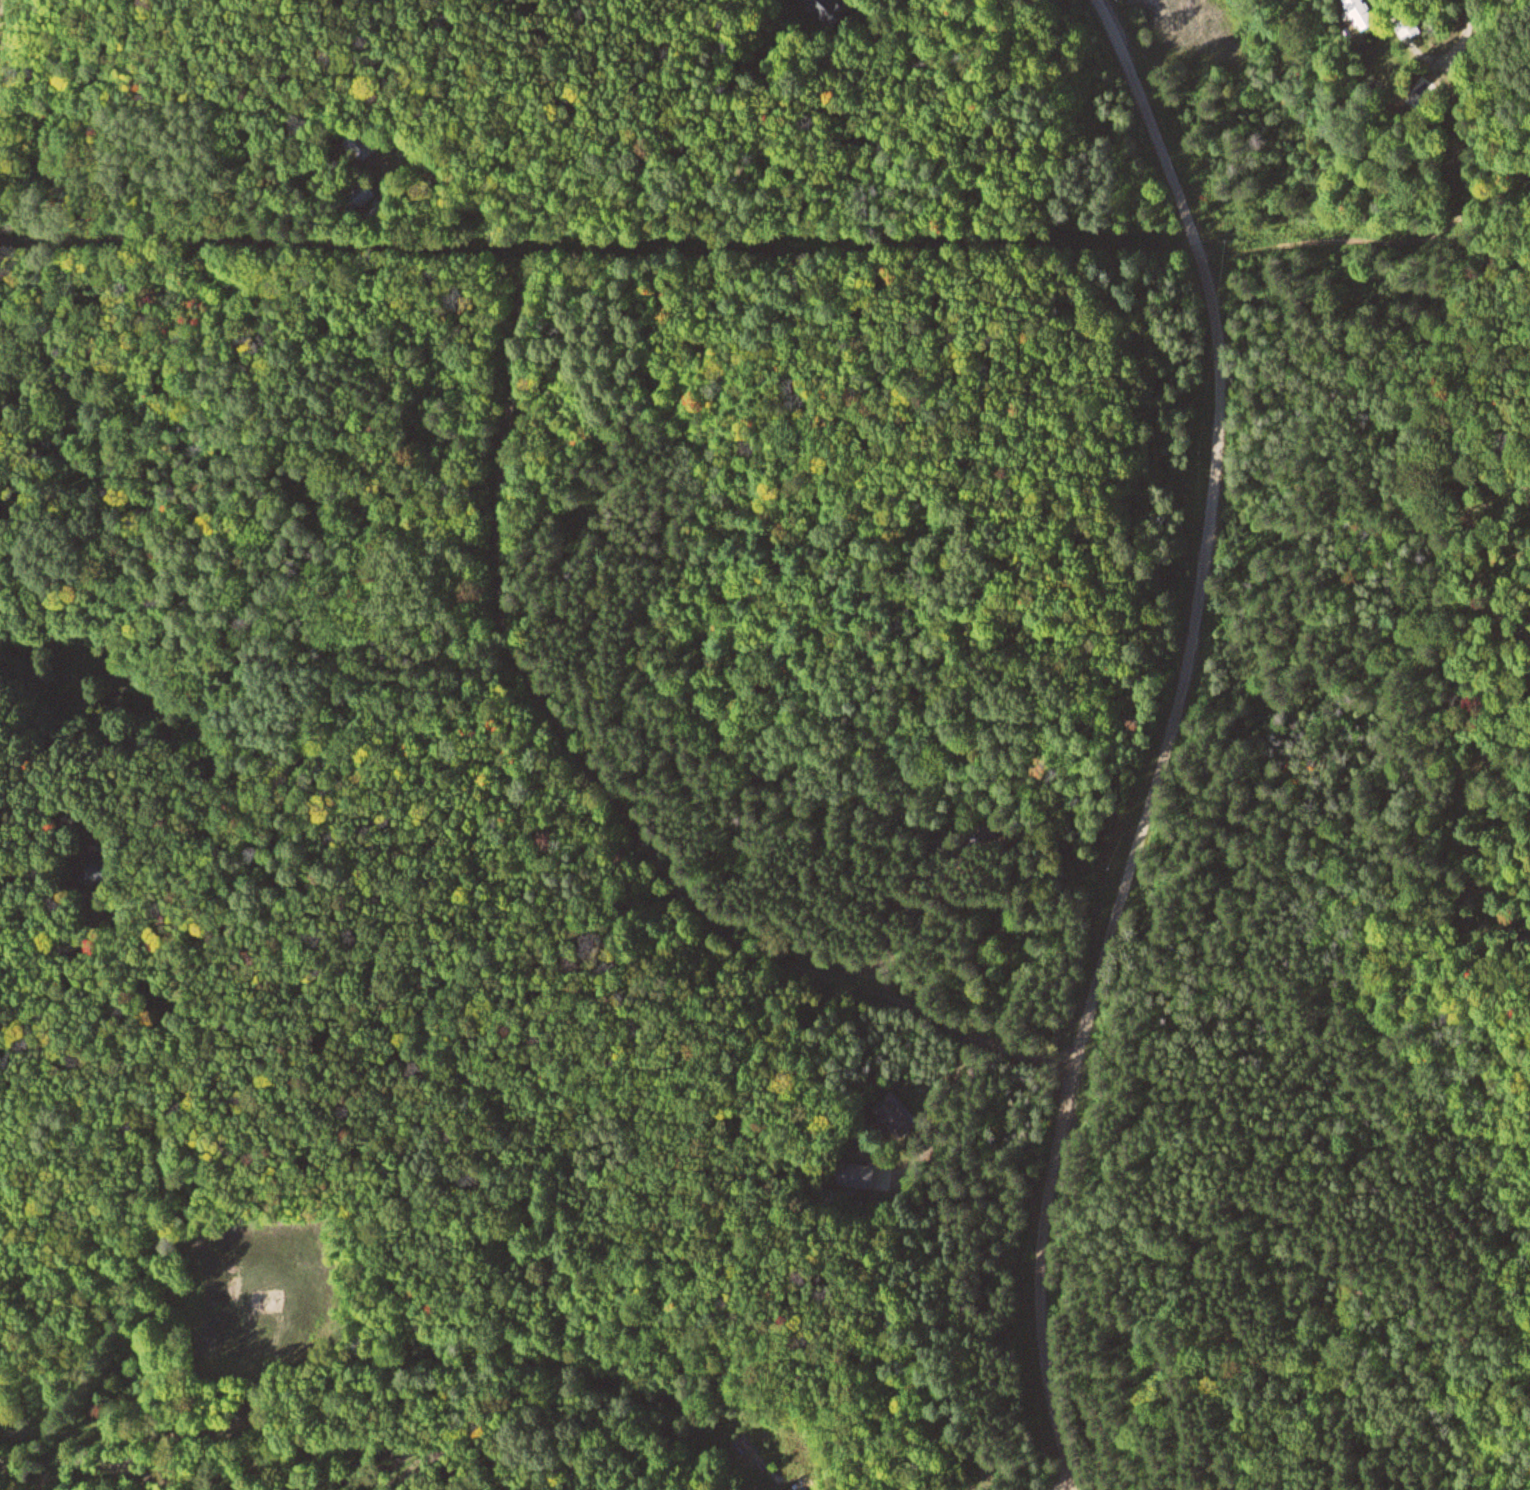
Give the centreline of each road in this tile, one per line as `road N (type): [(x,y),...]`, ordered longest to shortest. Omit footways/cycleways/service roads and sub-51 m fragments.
road 1 (residential): [(1077,1489),(1048,1378),(1050,1217),(1062,1113),(1172,738),(1220,504),(1223,441),(1207,280),(1102,0)]
road 2 (track): [(403,147),(460,199),(515,271),(520,297),(500,608),(533,696),(672,882),(743,954),(1071,1071)]
road 3 (track): [(0,1172),(63,1120),(112,1033)]

